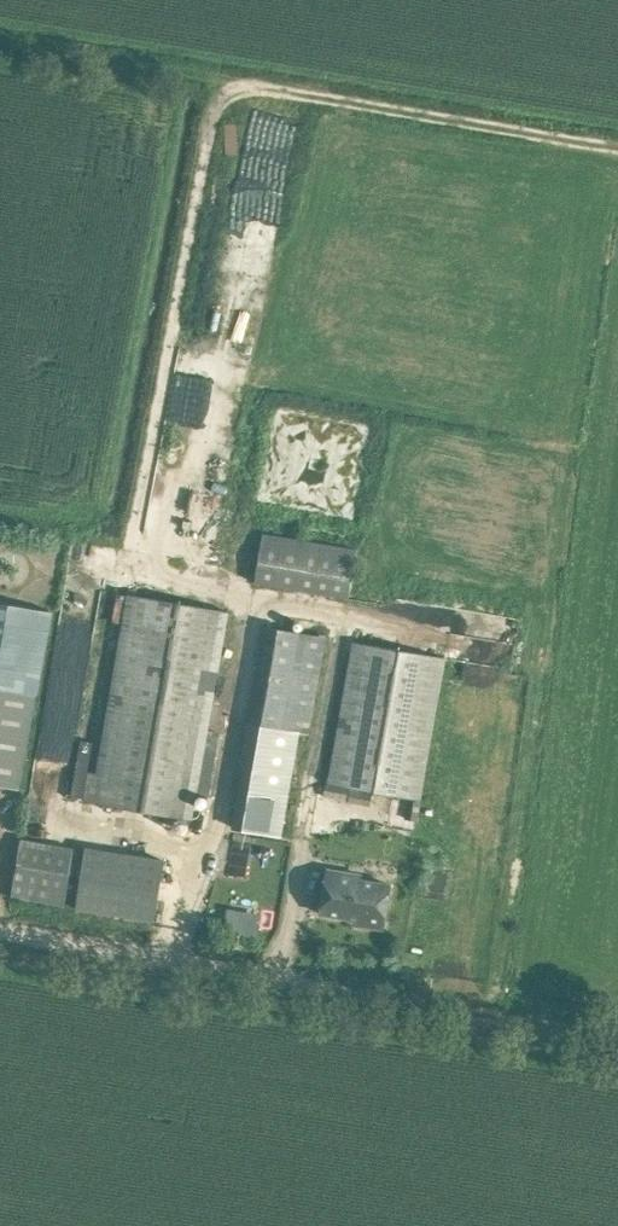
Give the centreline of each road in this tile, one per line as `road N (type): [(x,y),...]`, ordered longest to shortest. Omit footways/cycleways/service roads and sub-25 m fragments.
road 1 (track): [(617,1035),(0,929)]
road 2 (track): [(0,44),(617,146)]
road 3 (track): [(246,85),(218,116),(132,565)]

